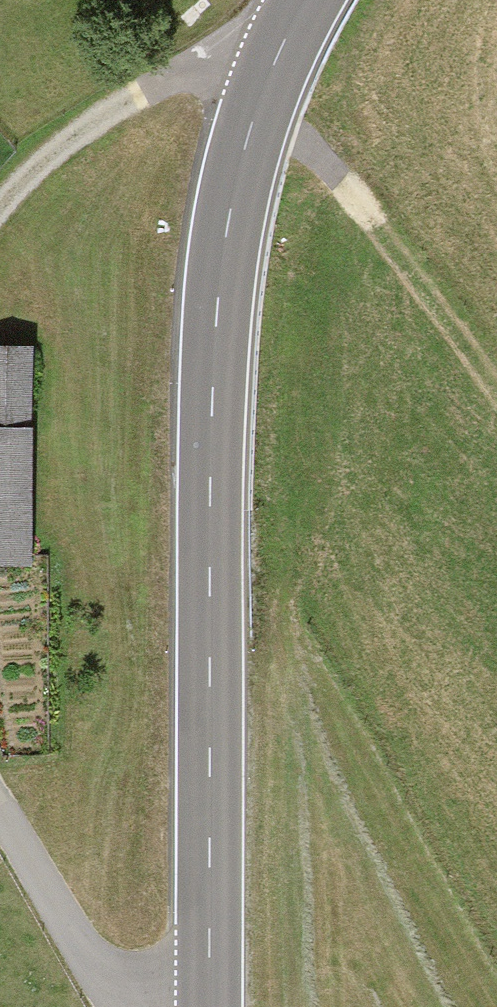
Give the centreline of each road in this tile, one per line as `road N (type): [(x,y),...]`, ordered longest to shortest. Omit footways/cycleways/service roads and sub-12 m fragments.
road 1 (tertiary): [(216,1006),(216,375),(243,187),(278,39),(297,0)]
road 2 (track): [(0,214),(29,175),(87,131),(206,57),(278,39)]
road 3 (track): [(0,815),(111,1006)]

